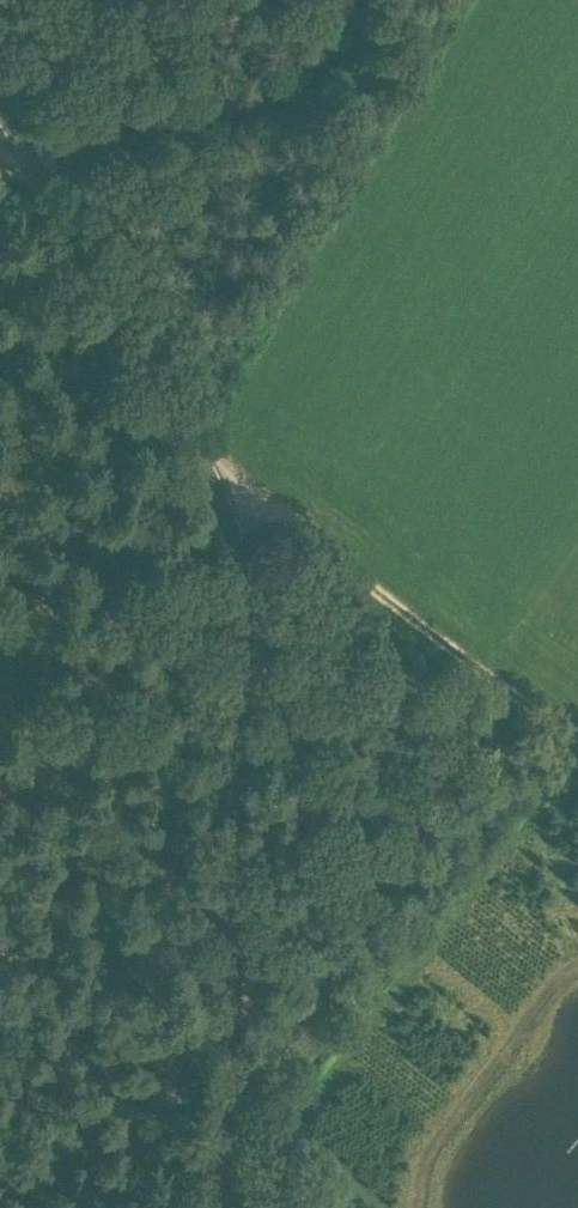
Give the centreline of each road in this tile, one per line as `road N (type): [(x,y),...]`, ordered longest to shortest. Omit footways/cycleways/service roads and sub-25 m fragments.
road 1 (tertiary): [(222,1207),(223,650),(201,506),(45,162),(0,97)]
road 2 (track): [(142,377),(237,486),(577,742)]
road 3 (track): [(19,118),(116,0)]

